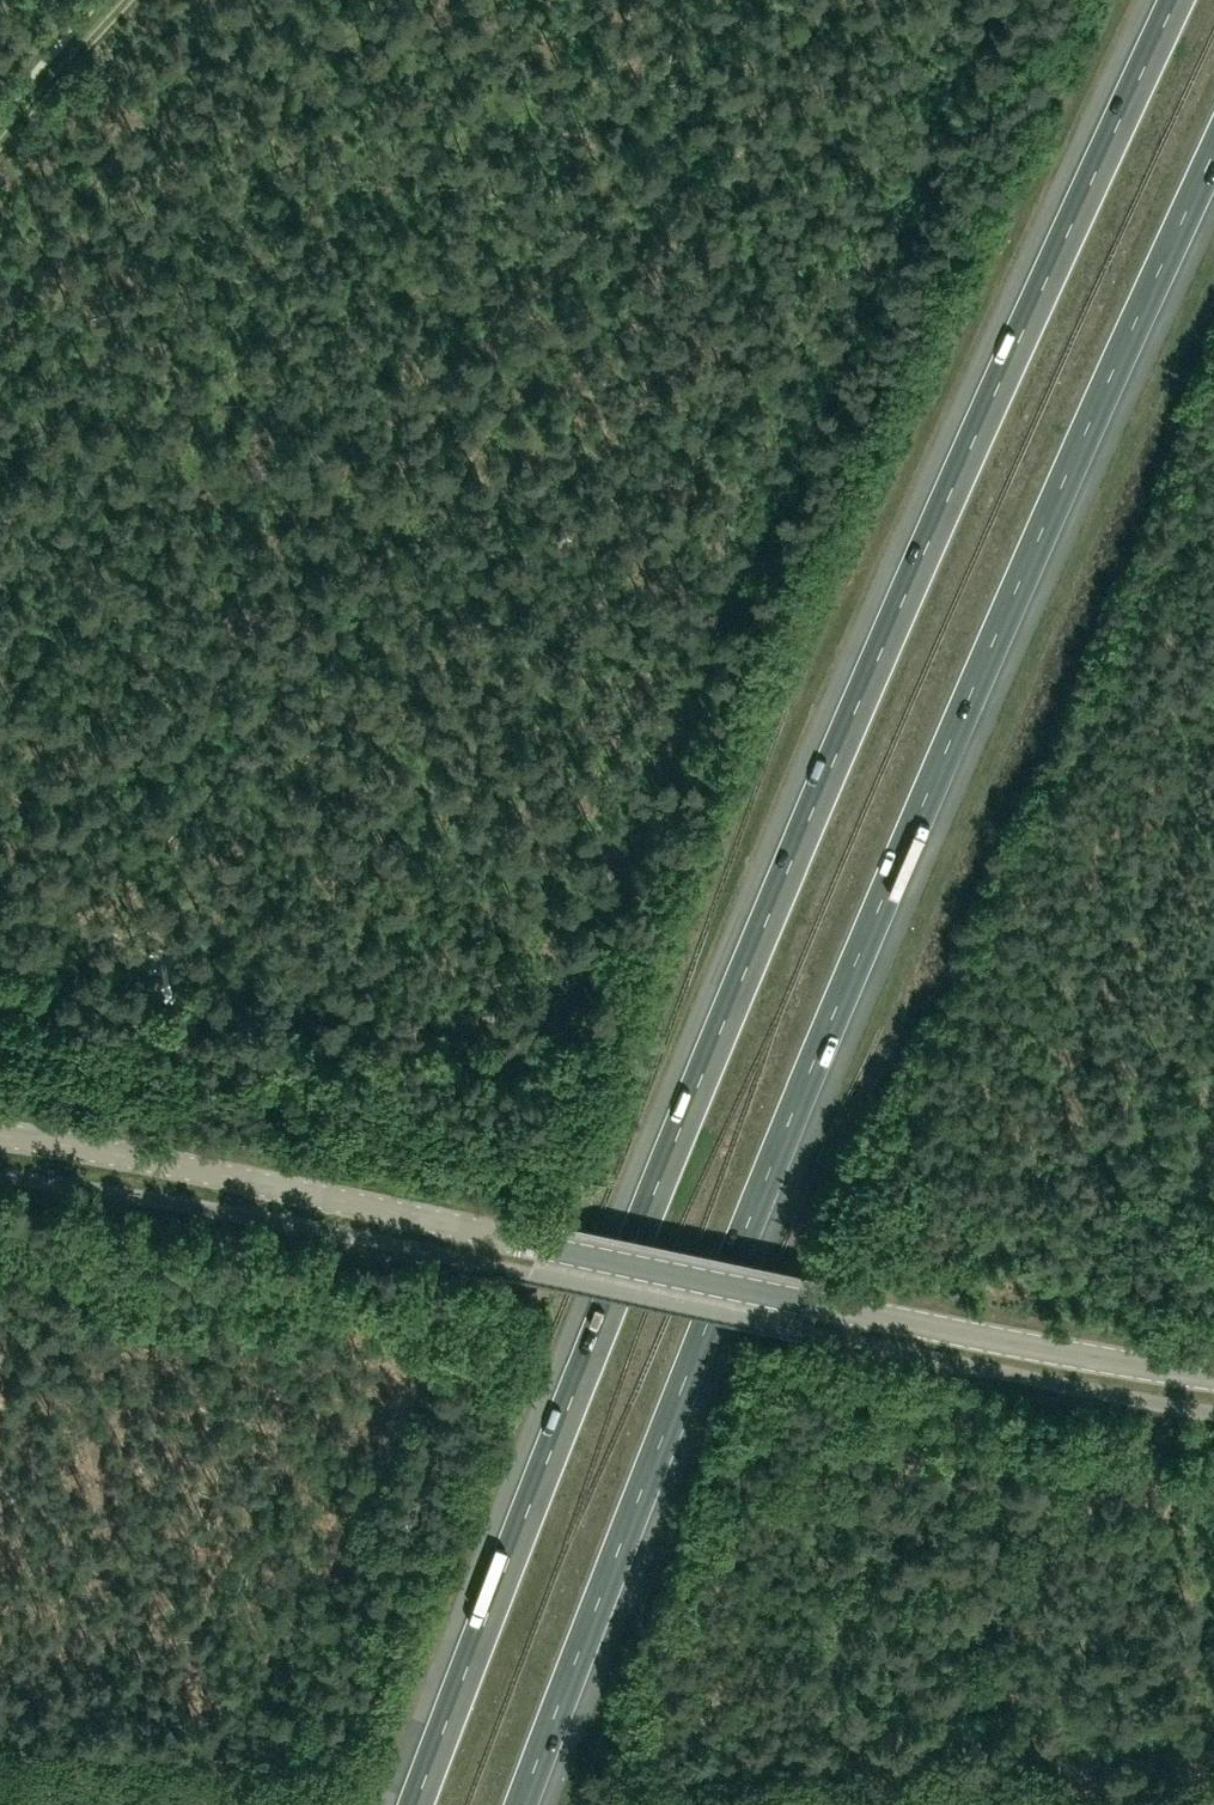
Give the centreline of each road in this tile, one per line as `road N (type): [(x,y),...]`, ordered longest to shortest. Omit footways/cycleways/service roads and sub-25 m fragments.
road 1 (motorway): [(1176,0),(743,974),(416,1804)]
road 2 (motorway): [(521,1804),(858,957),(1213,151)]
road 3 (track): [(829,0),(70,962),(42,995),(0,1006)]
road 4 (tertiary): [(0,1136),(541,1243)]
road 5 (tertiary): [(810,1299),(1213,1376)]
road 6 (tertiary): [(810,1299),(541,1243)]
road 7 (track): [(0,140),(122,0)]

